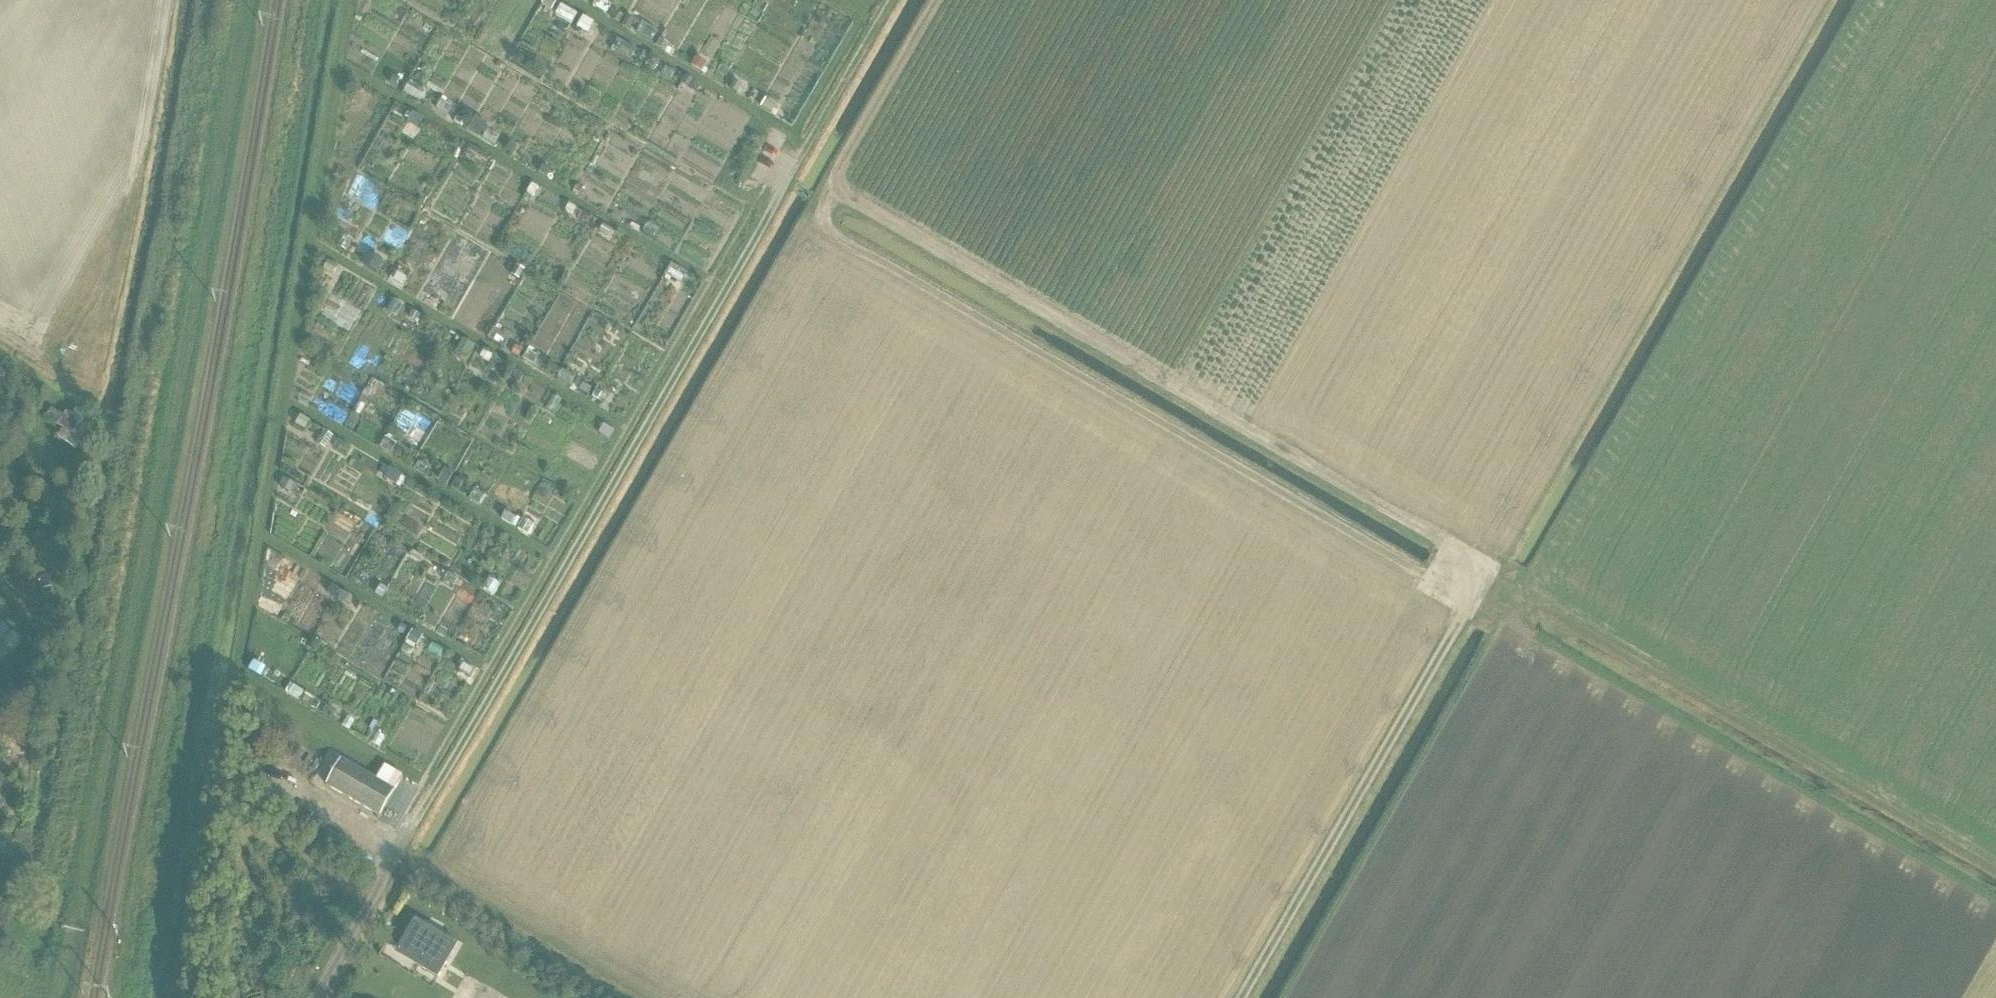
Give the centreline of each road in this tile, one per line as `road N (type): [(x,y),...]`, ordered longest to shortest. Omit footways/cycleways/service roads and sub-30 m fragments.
road 1 (track): [(1490,572),(1243,997)]
road 2 (track): [(787,181),(894,0)]

